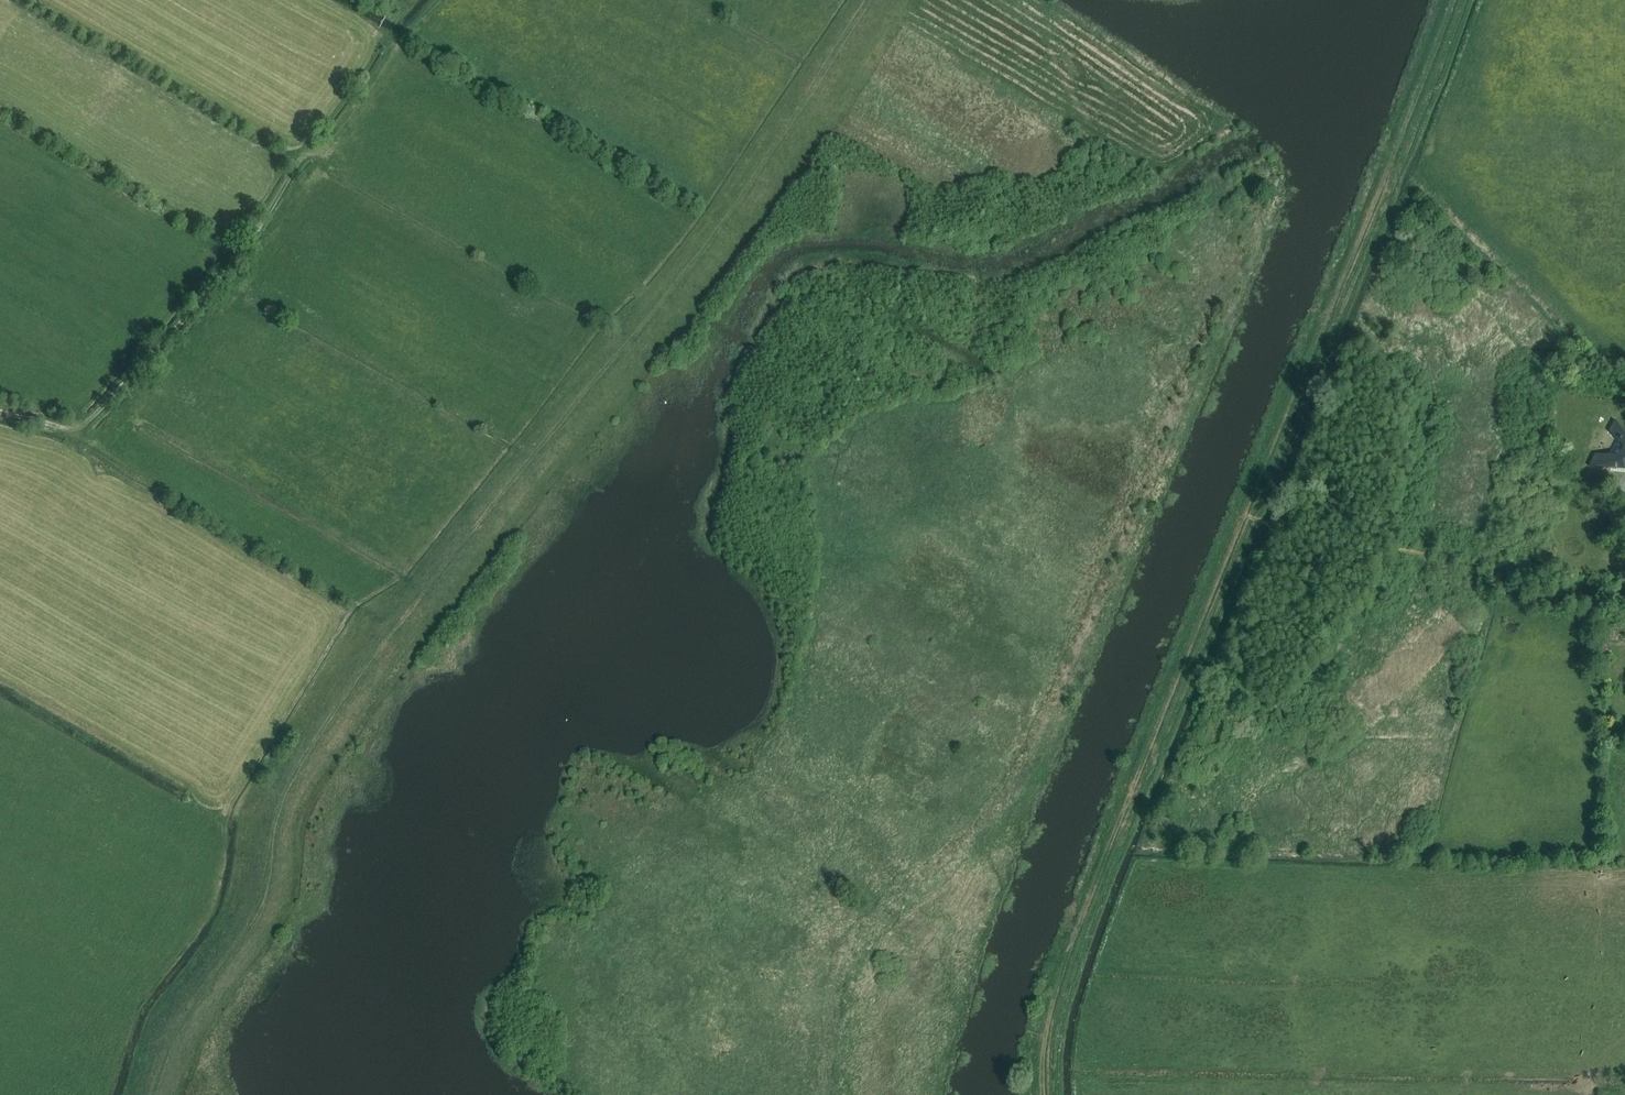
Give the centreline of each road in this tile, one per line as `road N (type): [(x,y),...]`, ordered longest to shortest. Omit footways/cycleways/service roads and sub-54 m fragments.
road 1 (track): [(1246,515),(1075,942),(1053,1018),(1048,1094)]
road 2 (track): [(1260,521),(1246,515),(1454,0)]
road 3 (track): [(0,412),(70,428),(90,421),(227,271),(297,164),(313,155)]

